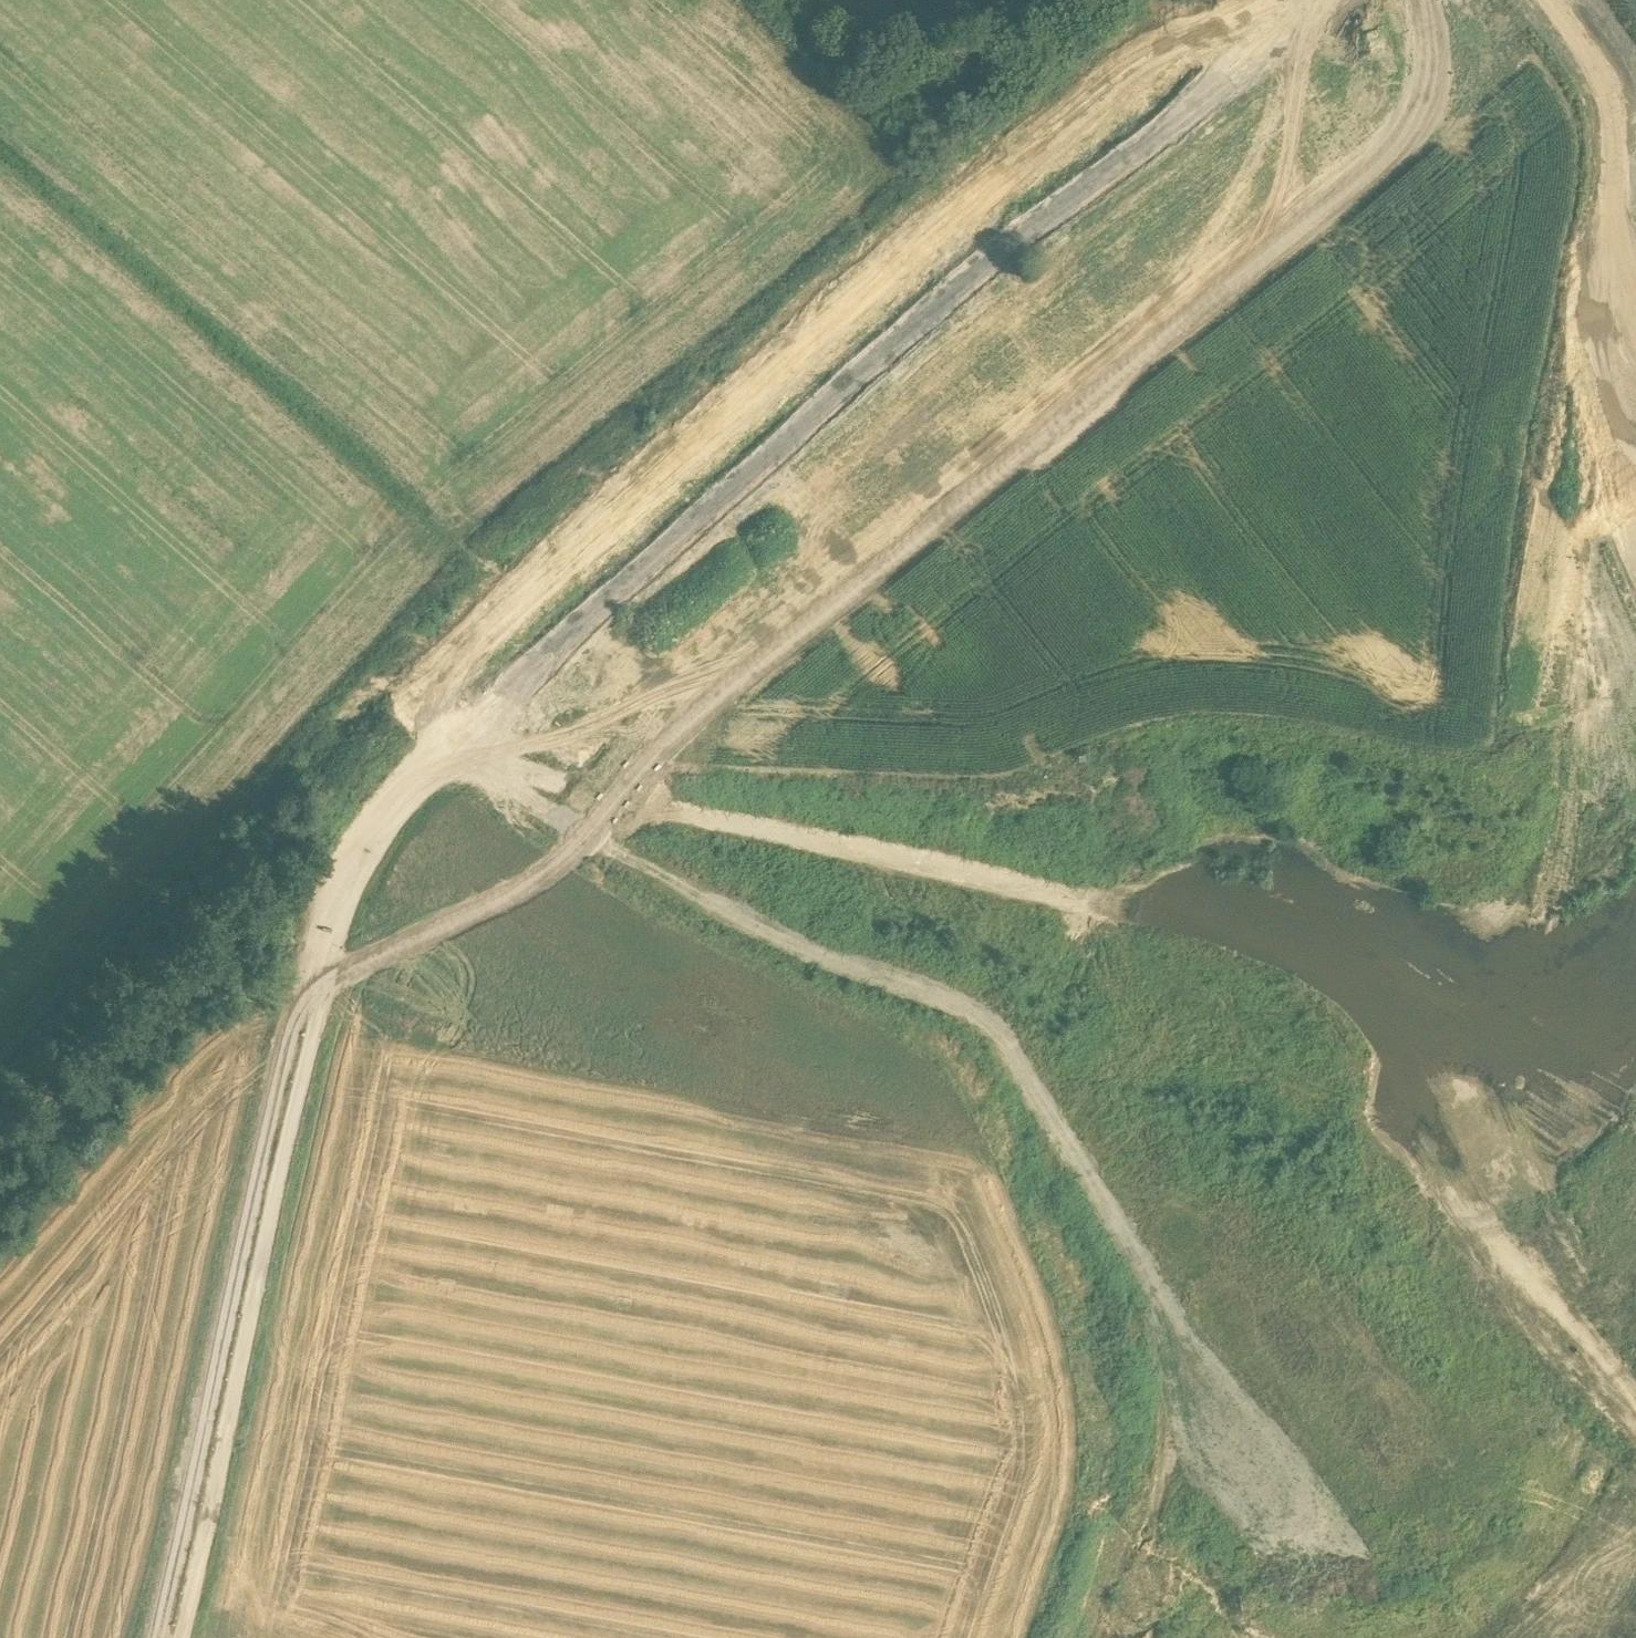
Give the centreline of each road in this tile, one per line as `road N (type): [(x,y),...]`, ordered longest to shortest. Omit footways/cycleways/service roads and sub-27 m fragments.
road 1 (track): [(1306,0),(953,287),(455,742)]
road 2 (track): [(926,175),(470,561),(296,414)]
road 3 (track): [(470,561),(324,732),(0,1077)]
road 4 (track): [(0,153),(296,414)]
road 5 (track): [(1523,0),(1635,115)]

